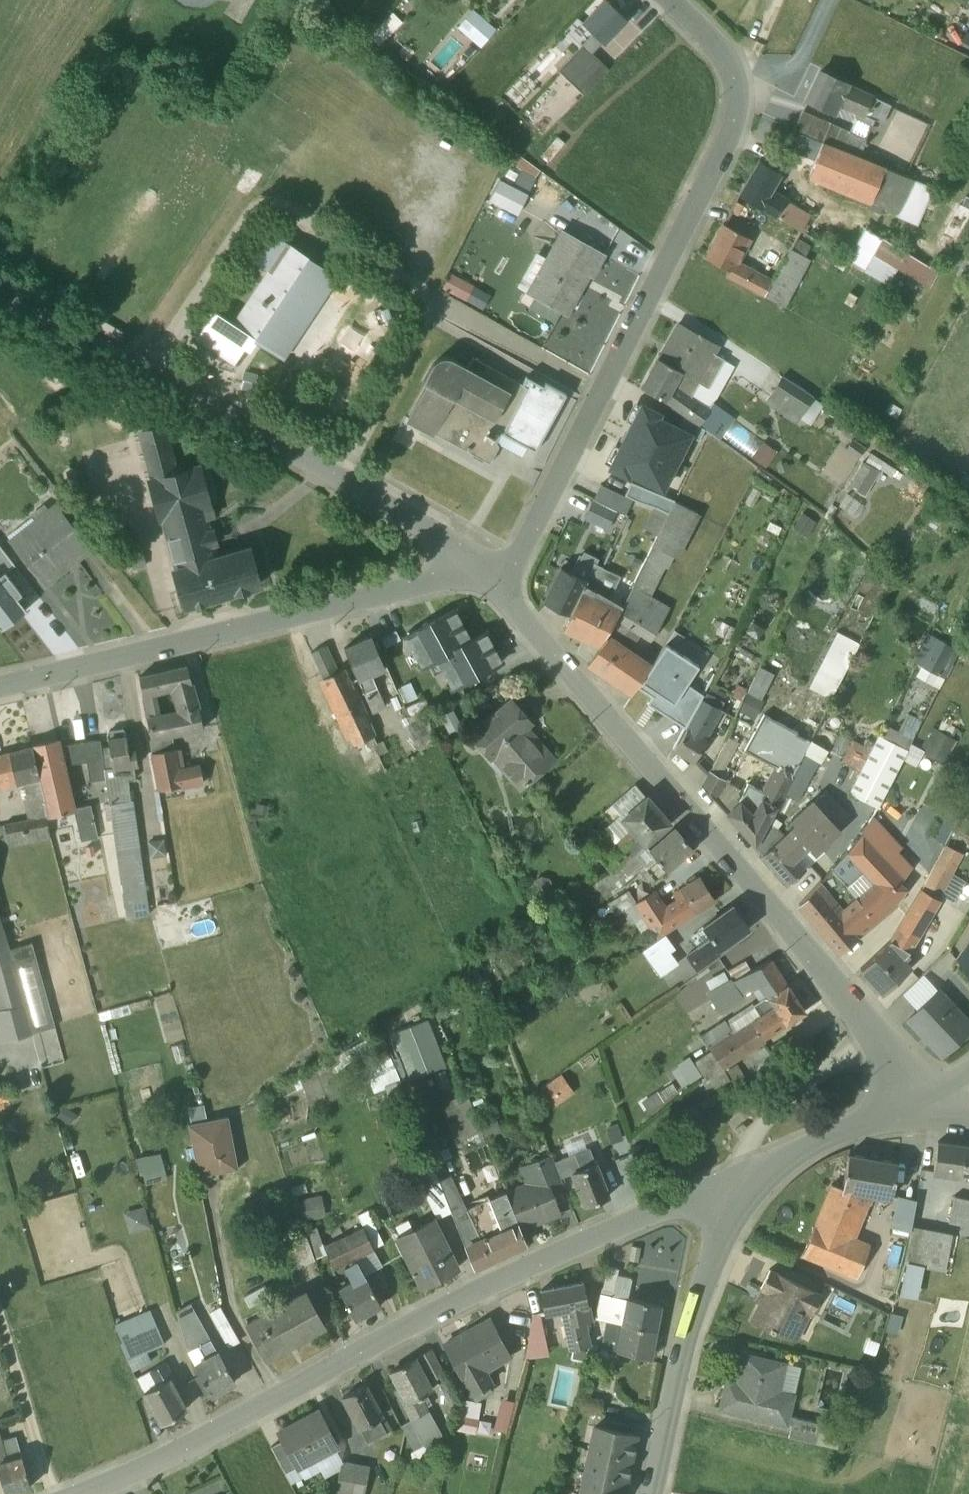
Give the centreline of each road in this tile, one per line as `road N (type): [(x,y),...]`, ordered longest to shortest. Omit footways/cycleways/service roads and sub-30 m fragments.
road 1 (residential): [(66,1493),(176,1447),(504,1271),(737,1173)]
road 2 (residential): [(482,567),(920,1092)]
road 3 (residential): [(482,567),(509,557),(525,540),(740,114),(736,70),(668,0)]
road 4 (residential): [(0,685),(482,567)]
road 5 (tertiary): [(651,1493),(691,1311),(737,1173)]
road 6 (residential): [(737,1173),(920,1092)]
road 7 (track): [(0,290),(133,364)]

